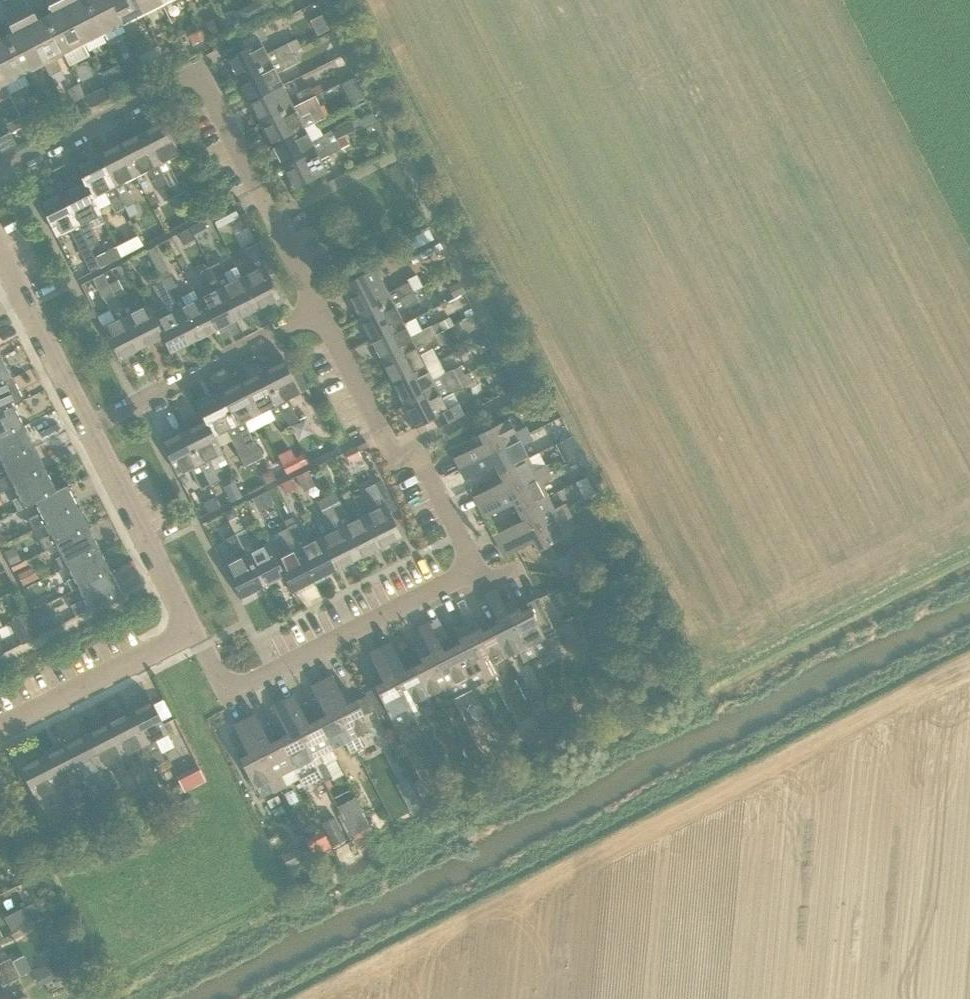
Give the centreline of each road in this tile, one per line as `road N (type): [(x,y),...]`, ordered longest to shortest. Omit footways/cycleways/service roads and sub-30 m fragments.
road 1 (residential): [(194,633),(229,694),(472,567),(413,451),(389,447),(320,312)]
road 2 (residential): [(320,312),(196,70),(0,171)]
road 3 (residential): [(86,431),(320,312)]
road 4 (residential): [(86,431),(194,633)]
road 5 (residential): [(194,633),(0,727)]
road 6 (residential): [(0,259),(86,431)]

